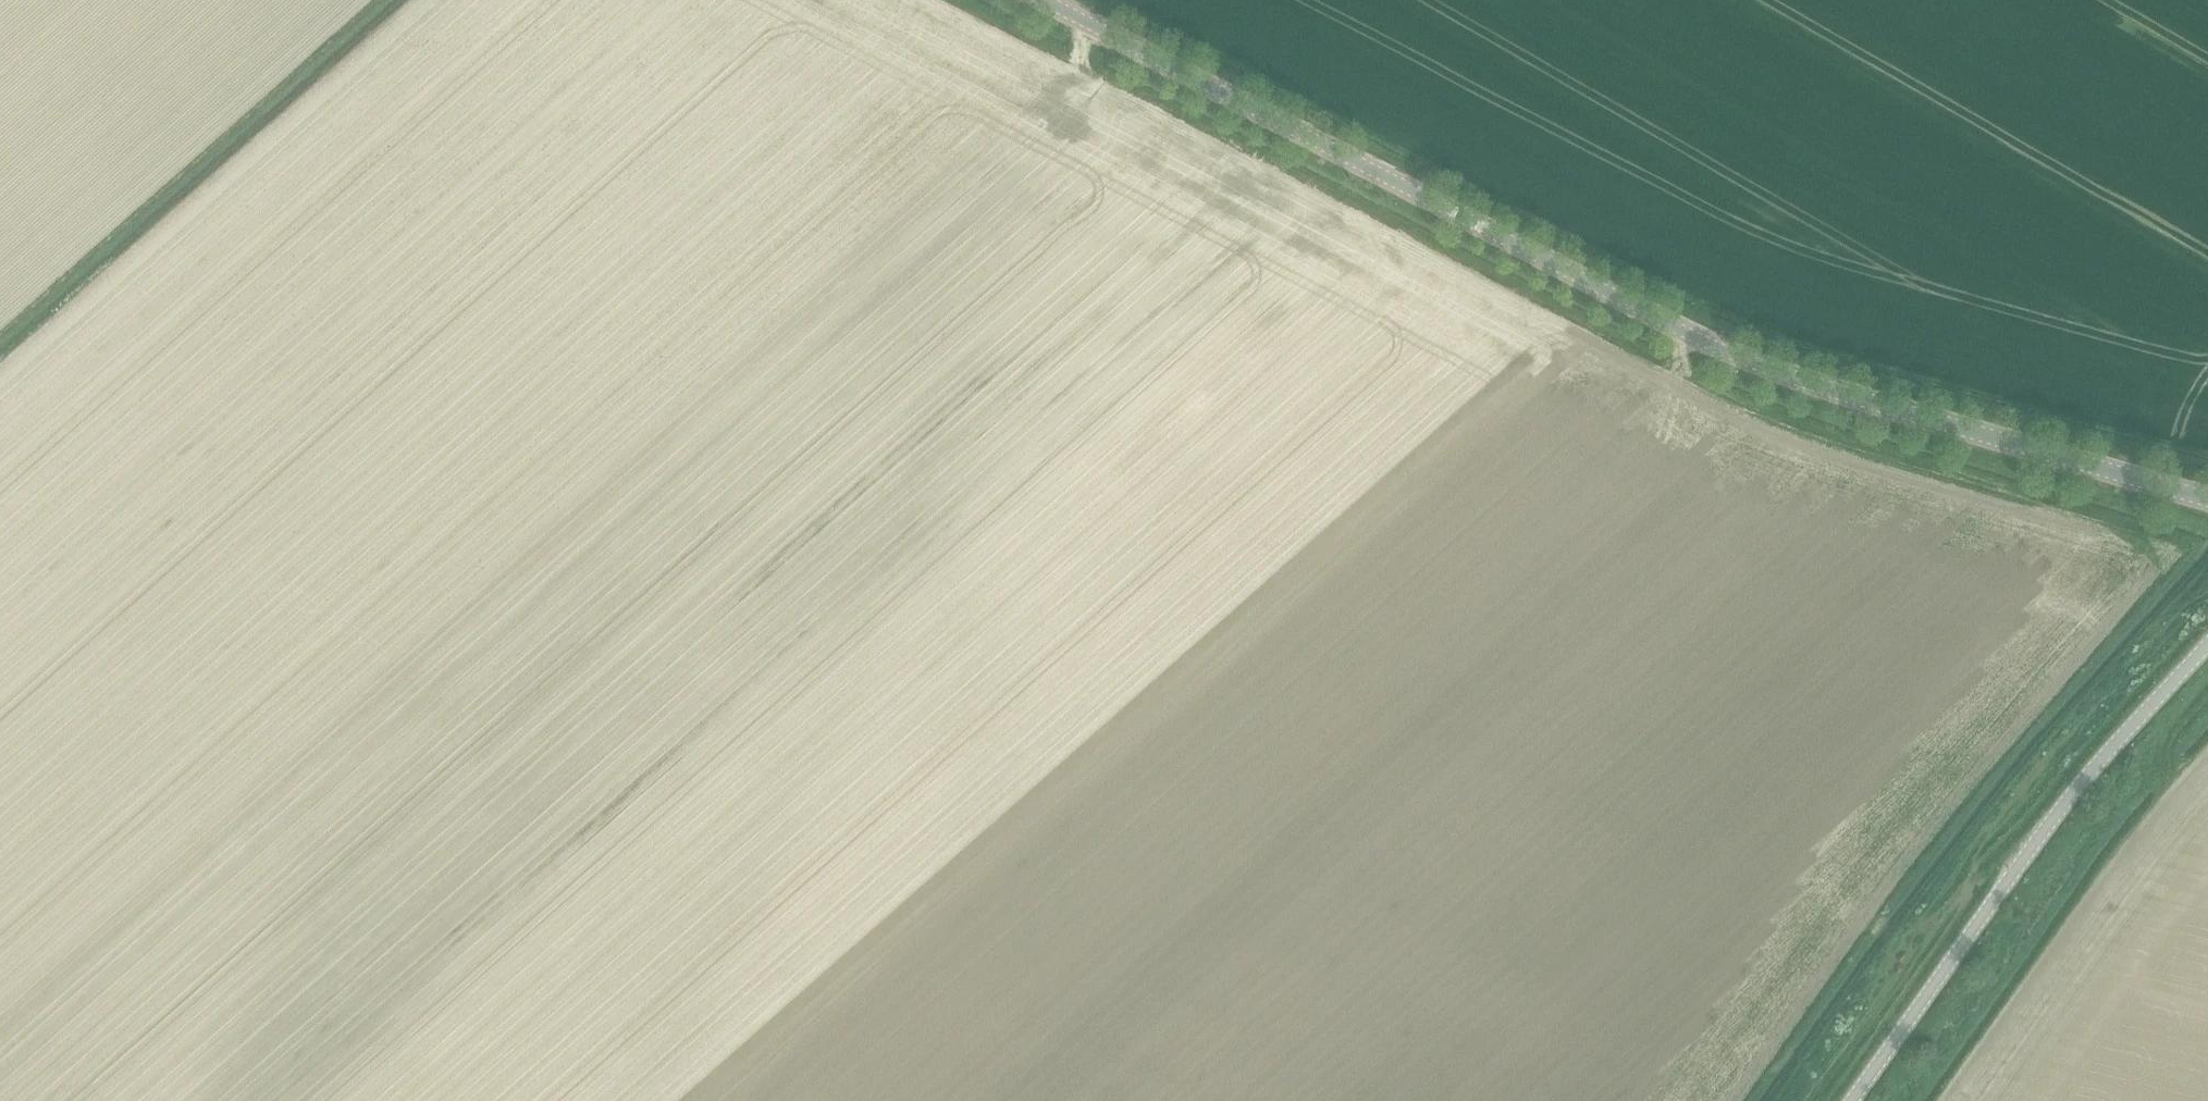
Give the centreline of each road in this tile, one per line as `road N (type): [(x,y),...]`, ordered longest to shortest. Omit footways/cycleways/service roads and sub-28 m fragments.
road 1 (tertiary): [(2207,500),(1817,385),(1713,346),(1048,0)]
road 2 (unclassified): [(1852,1100),(2061,808),(2207,644)]

